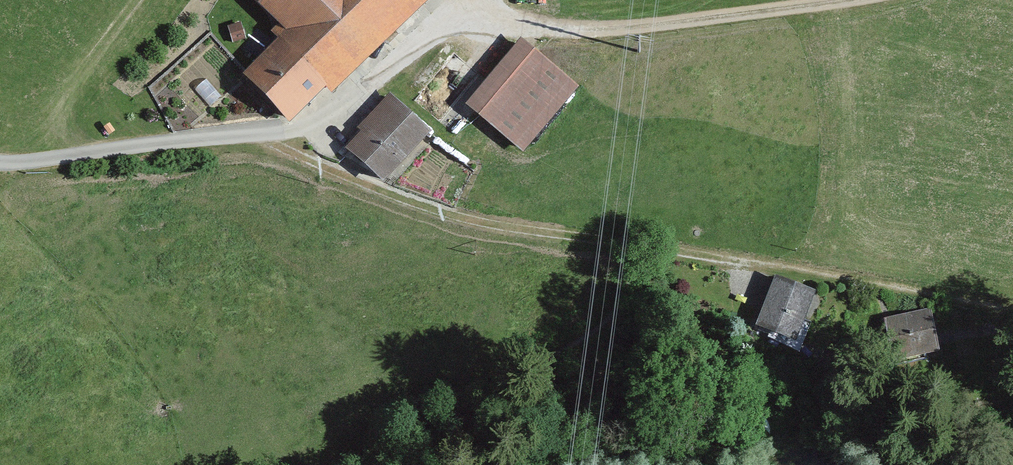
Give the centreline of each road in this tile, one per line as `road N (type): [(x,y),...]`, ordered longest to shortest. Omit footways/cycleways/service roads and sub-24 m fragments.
road 1 (track): [(747,262),(472,227),(387,203),(252,137)]
road 2 (residential): [(0,160),(294,132),(446,14)]
road 3 (track): [(852,0),(690,24),(546,33),(446,14)]

